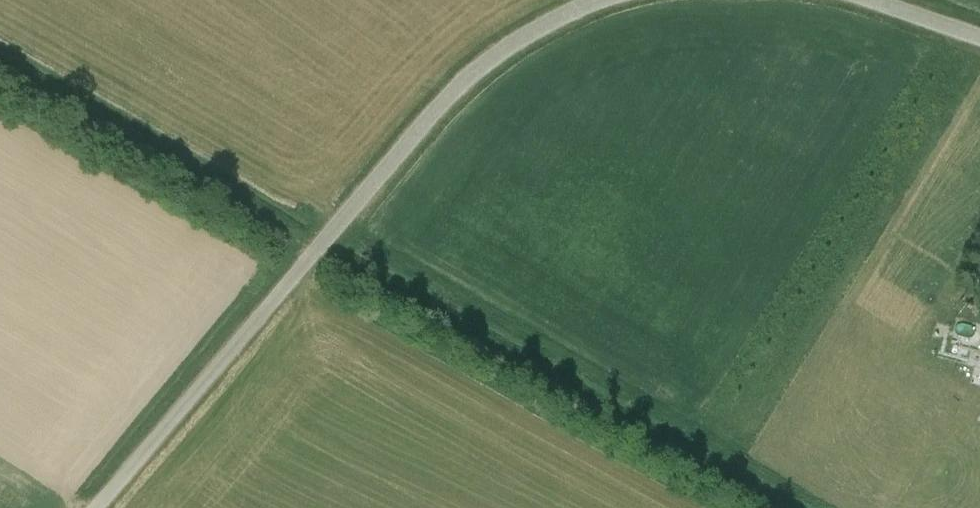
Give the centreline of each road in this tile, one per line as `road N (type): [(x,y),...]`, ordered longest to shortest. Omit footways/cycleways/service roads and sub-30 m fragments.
road 1 (unclassified): [(596,0),(474,71),(328,237)]
road 2 (unclassified): [(97,507),(328,237)]

